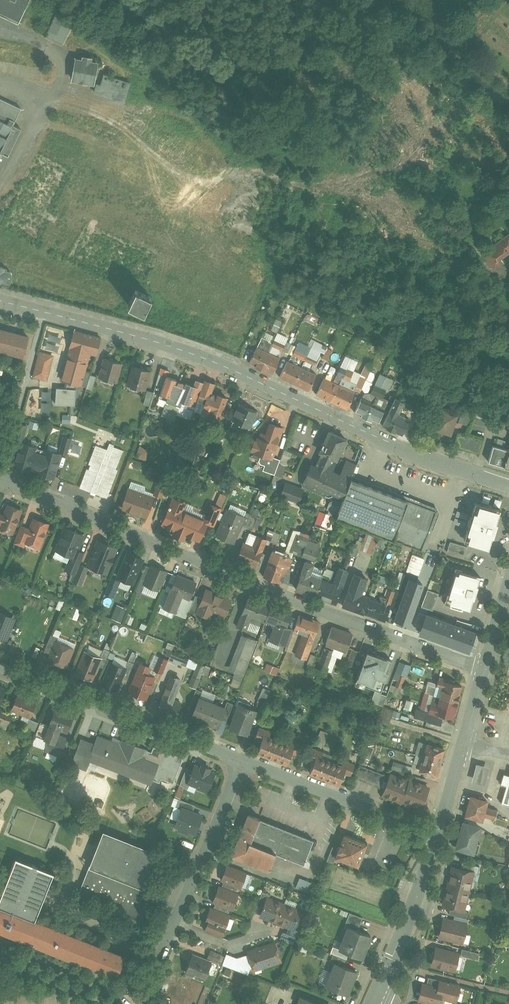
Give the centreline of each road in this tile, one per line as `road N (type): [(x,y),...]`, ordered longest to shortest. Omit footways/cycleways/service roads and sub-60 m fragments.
road 1 (secondary): [(508,484),(411,453),(190,355),(0,301)]
road 2 (residential): [(483,667),(0,481)]
road 3 (residential): [(242,760),(0,669)]
road 4 (residential): [(437,836),(242,760)]
road 5 (residential): [(242,760),(179,925)]
road 6 (tertiary): [(437,836),(376,995)]

